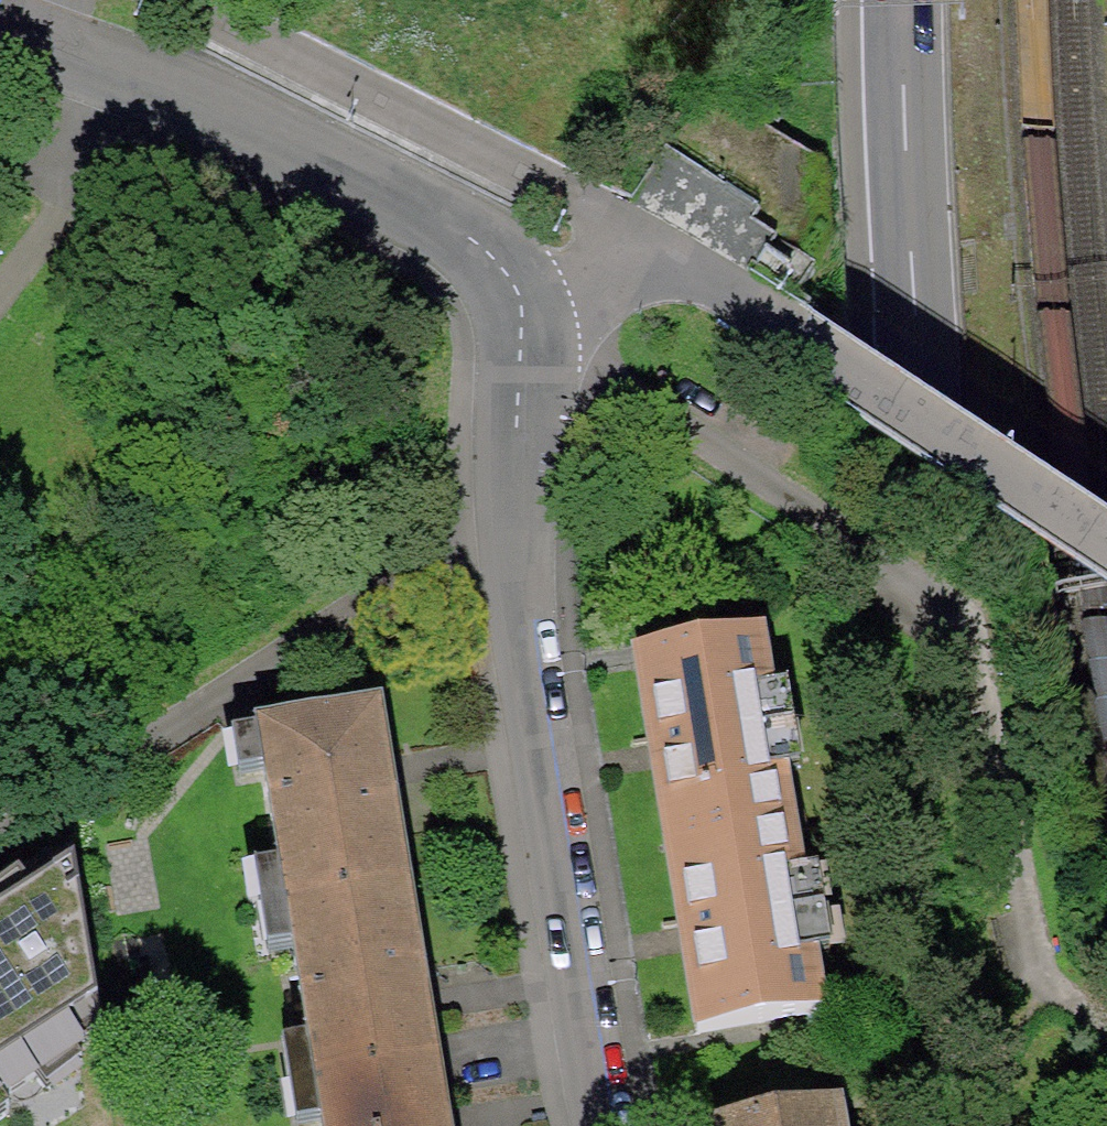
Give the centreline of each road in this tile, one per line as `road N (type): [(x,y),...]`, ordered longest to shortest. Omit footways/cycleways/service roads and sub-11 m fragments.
road 1 (motorway): [(903,0),(922,385),(967,732),(1018,979),(1059,1125)]
road 2 (motorway): [(0,598),(206,417),(584,0)]
road 3 (residential): [(523,304),(618,275),(668,271),(721,295),(1106,544)]
road 4 (motorway): [(404,0),(356,80),(148,346),(0,484)]
road 5 (residential): [(523,304),(506,273),(471,238),(259,128),(0,29)]
road 6 (residential): [(515,540),(423,572),(0,833)]
road 7 (residential): [(515,540),(520,649),(601,1125)]
road 8 (residential): [(523,304),(515,540)]

